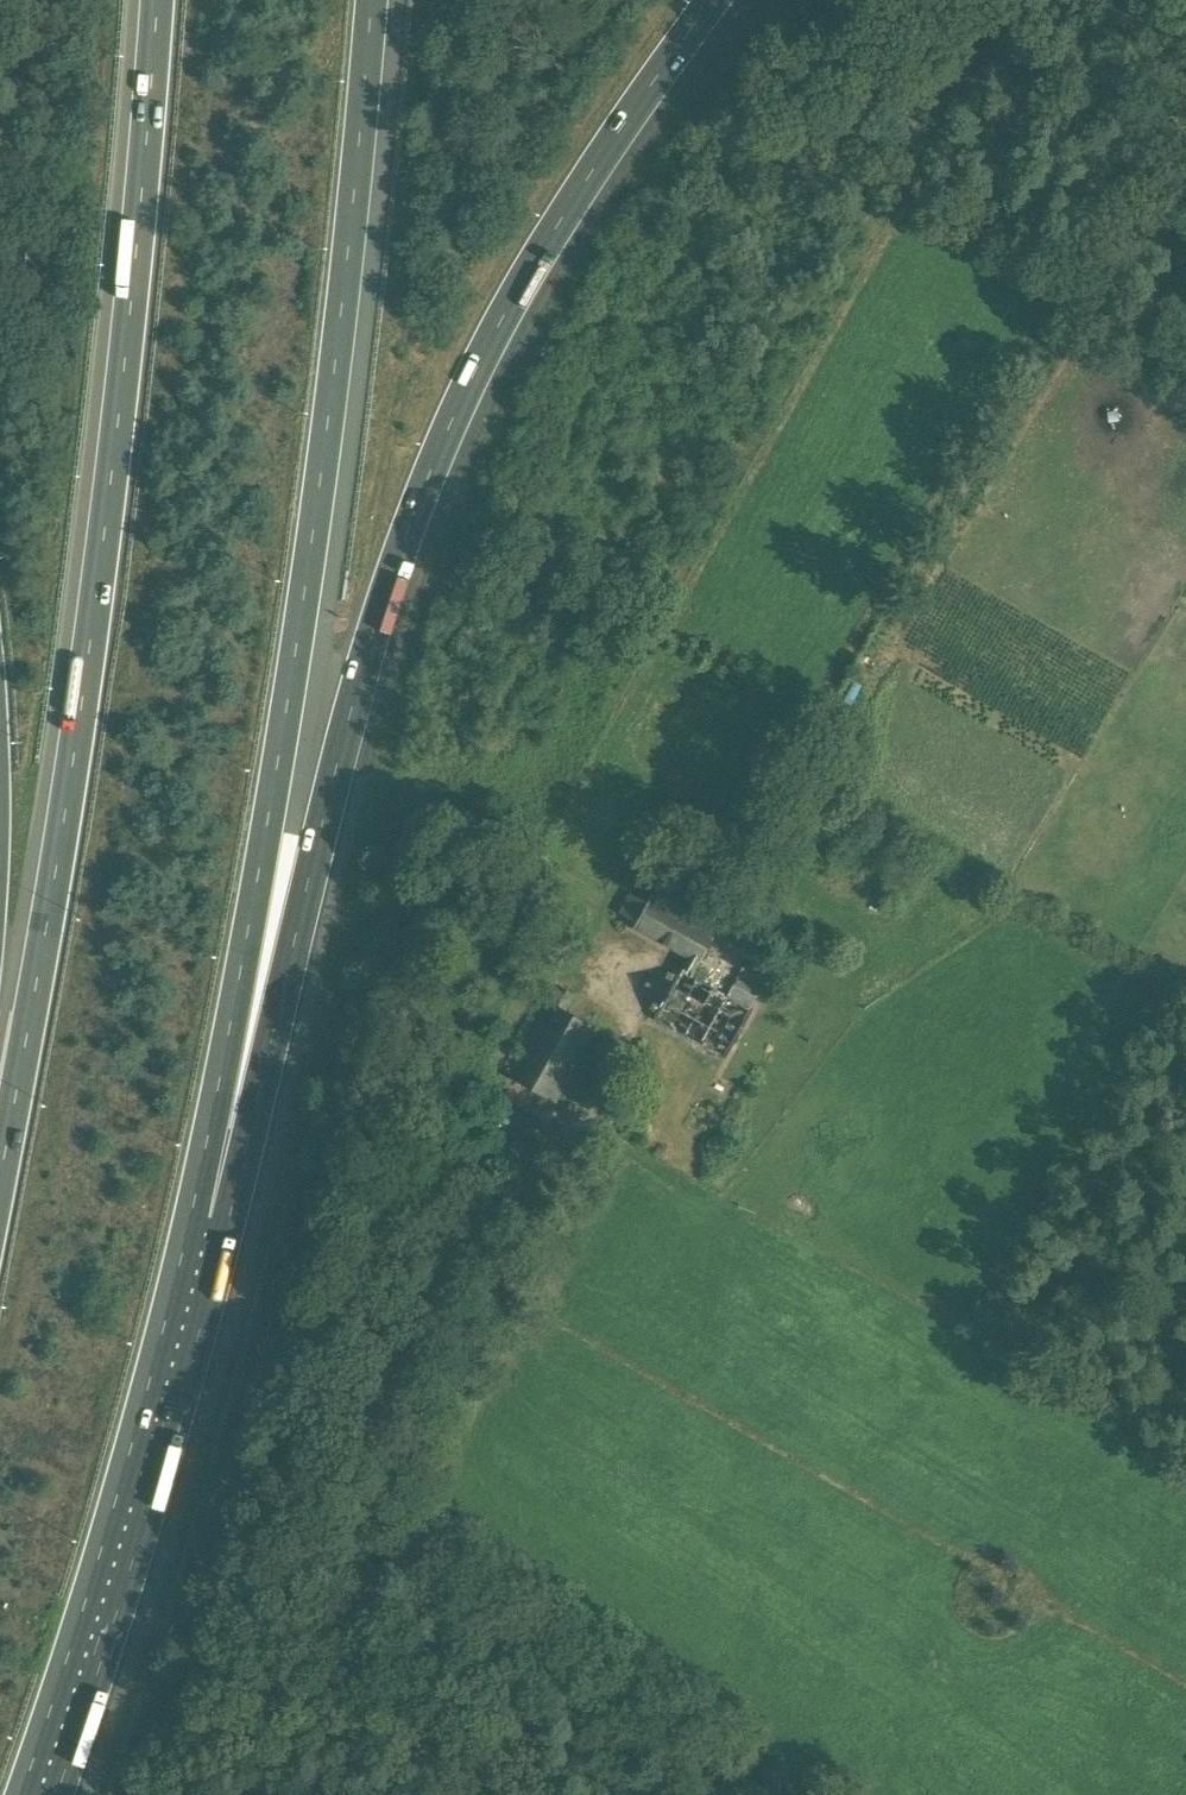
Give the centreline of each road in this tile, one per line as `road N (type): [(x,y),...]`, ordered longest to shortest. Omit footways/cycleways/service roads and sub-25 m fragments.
road 1 (motorway): [(189,1299),(297,940),(365,671),(443,450),(557,234),(720,0)]
road 2 (motorway): [(189,1299),(305,644),(377,0)]
road 3 (track): [(1185,55),(768,794),(709,833),(651,849),(634,861),(608,905),(607,948),(639,991),(642,1030)]
road 4 (motorway): [(155,0),(95,592),(65,805),(0,1138)]
road 5 (unclassified): [(769,1794),(420,1560),(386,1517),(392,1462),(570,1168),(642,1030)]
road 6 (motorway): [(43,1794),(92,1654),(189,1299)]

